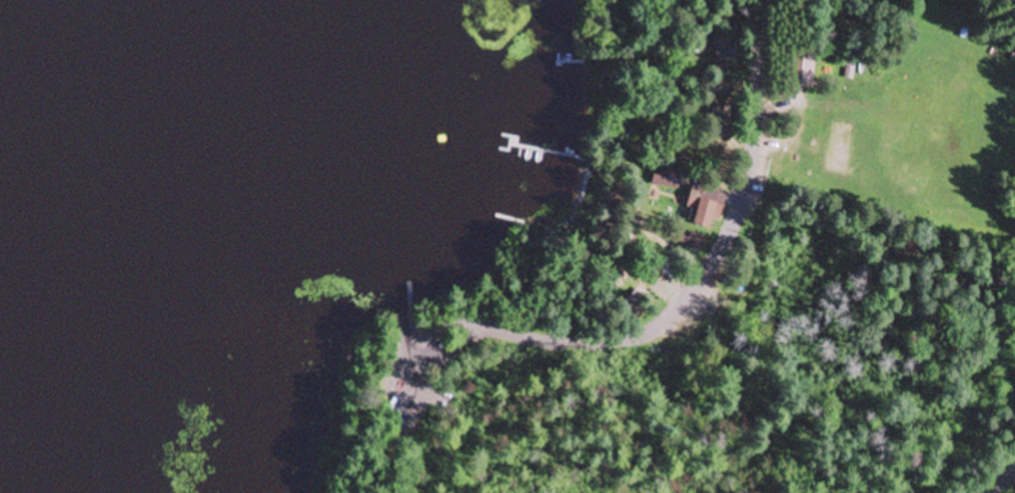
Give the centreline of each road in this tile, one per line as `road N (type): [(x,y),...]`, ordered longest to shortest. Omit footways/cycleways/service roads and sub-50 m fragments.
road 1 (residential): [(755,0),(763,77),(740,222),(682,308),(653,334),(616,345),(459,328),(421,350),(406,426)]

